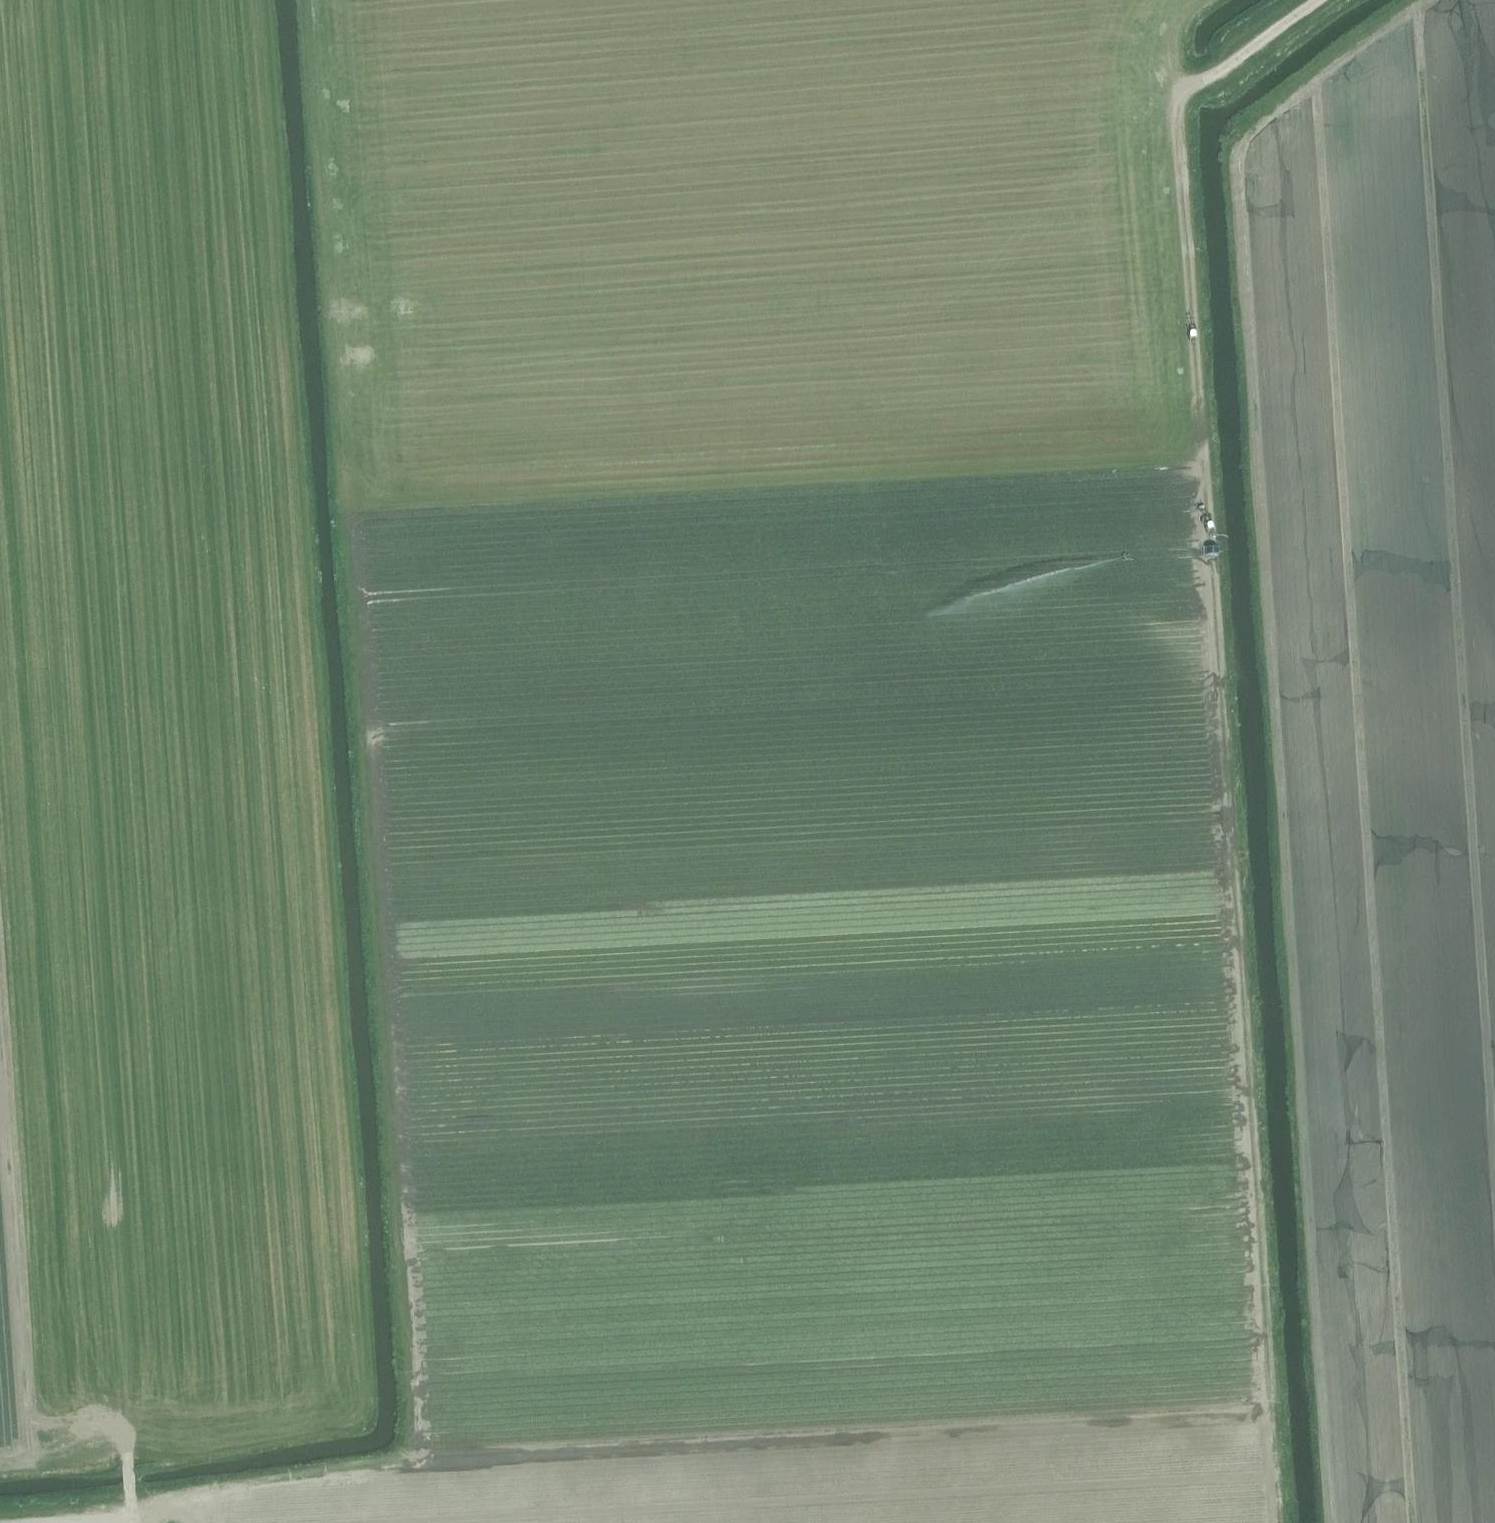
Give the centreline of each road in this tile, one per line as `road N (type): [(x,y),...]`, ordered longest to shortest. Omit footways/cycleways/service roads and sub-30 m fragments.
road 1 (track): [(1269,1400),(1189,254),(1185,95),(1203,82)]
road 2 (track): [(131,1515),(240,1480),(387,1457)]
road 3 (unclassified): [(1203,82),(1322,0)]

